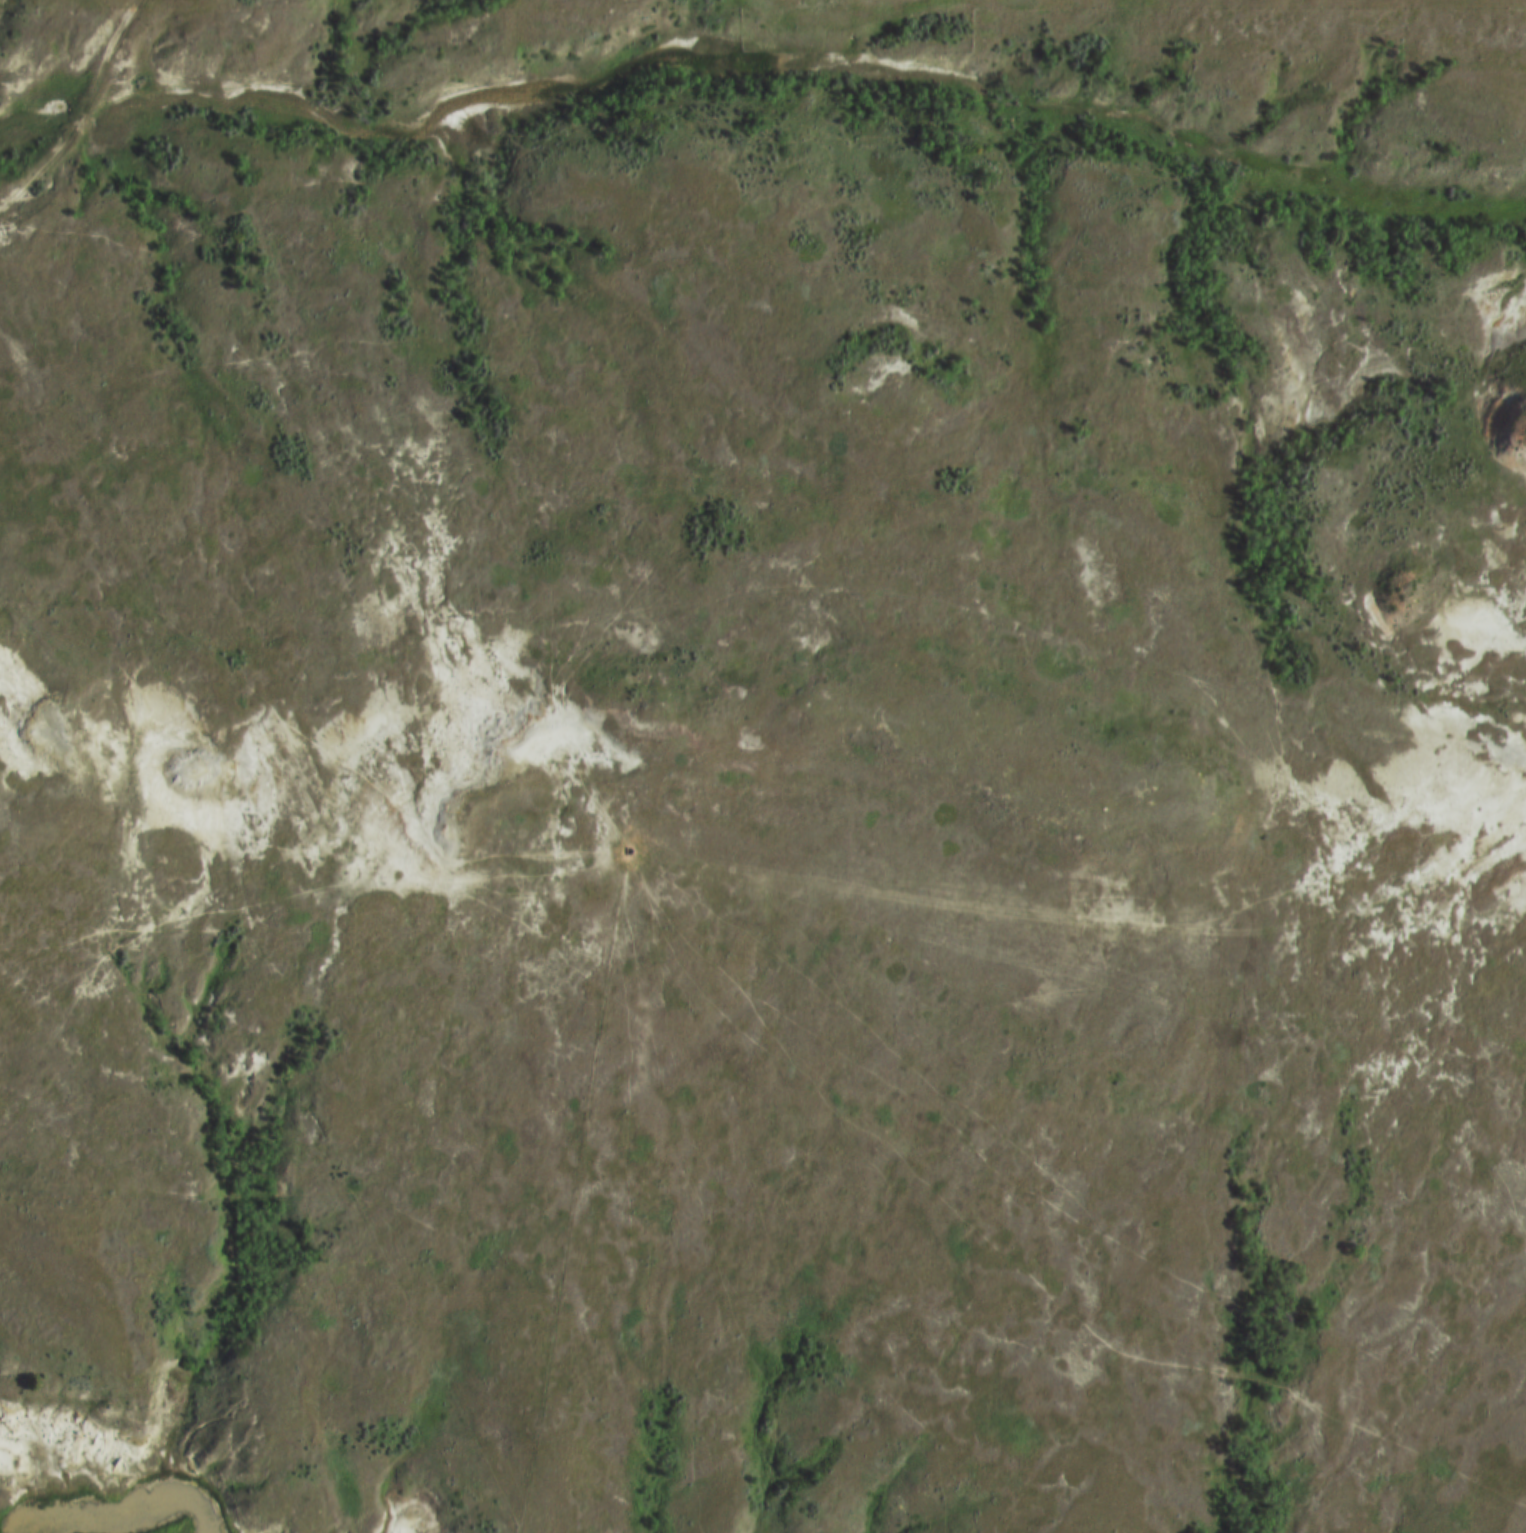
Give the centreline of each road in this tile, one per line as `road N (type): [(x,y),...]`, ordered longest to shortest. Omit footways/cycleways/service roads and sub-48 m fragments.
road 1 (track): [(0,206),(63,142),(141,0)]

